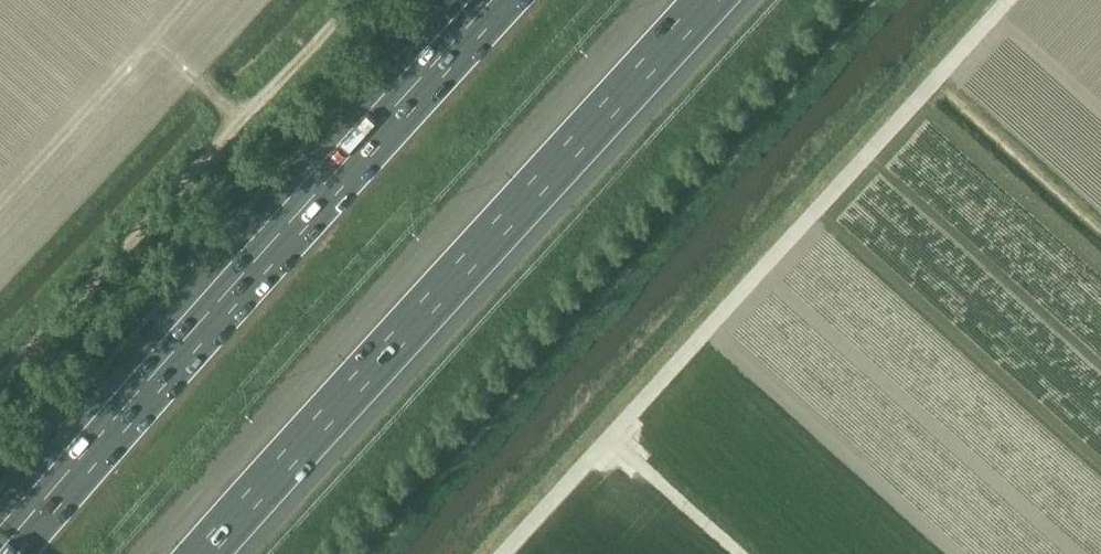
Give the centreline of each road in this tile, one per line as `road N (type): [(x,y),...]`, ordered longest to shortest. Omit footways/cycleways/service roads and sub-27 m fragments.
road 1 (motorway): [(203,553),(711,0)]
road 2 (track): [(1013,0),(509,553)]
road 3 (motorway): [(503,0),(23,535)]
road 4 (track): [(0,378),(349,0)]
road 5 (track): [(742,553),(613,439)]

